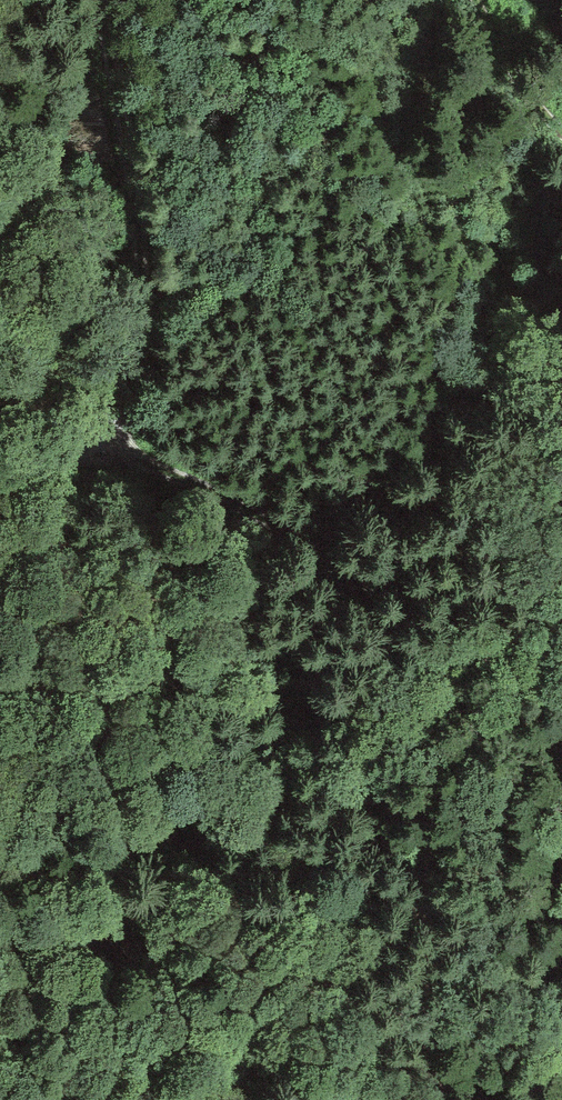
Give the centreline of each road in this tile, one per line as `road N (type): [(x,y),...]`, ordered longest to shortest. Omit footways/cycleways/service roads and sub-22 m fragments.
road 1 (track): [(561,837),(517,724),(381,577),(228,507),(76,452)]
road 2 (track): [(76,452),(126,360),(126,248),(89,0)]
road 3 (track): [(561,1097),(542,1015),(561,923)]
road 4 (track): [(472,0),(497,50),(561,140)]

